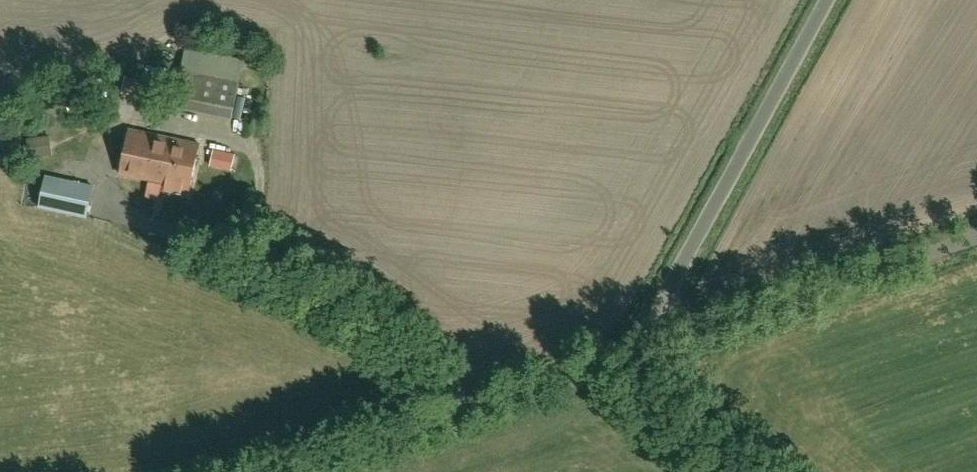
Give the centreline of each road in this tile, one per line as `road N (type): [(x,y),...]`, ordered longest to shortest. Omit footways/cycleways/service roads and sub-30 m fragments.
road 1 (unclassified): [(636,357),(828,0)]
road 2 (unclassified): [(281,471),(636,357)]
road 3 (unclassified): [(636,357),(976,238)]

